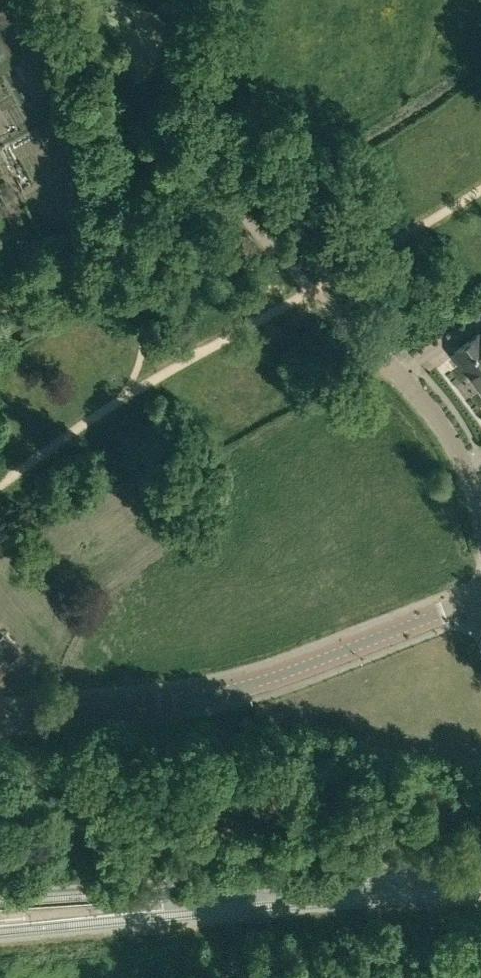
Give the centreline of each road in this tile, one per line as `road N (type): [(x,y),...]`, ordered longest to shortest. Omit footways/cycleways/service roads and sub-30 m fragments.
road 1 (residential): [(0,715),(209,693),(279,674),(480,597)]
road 2 (residential): [(480,515),(453,439),(335,313)]

